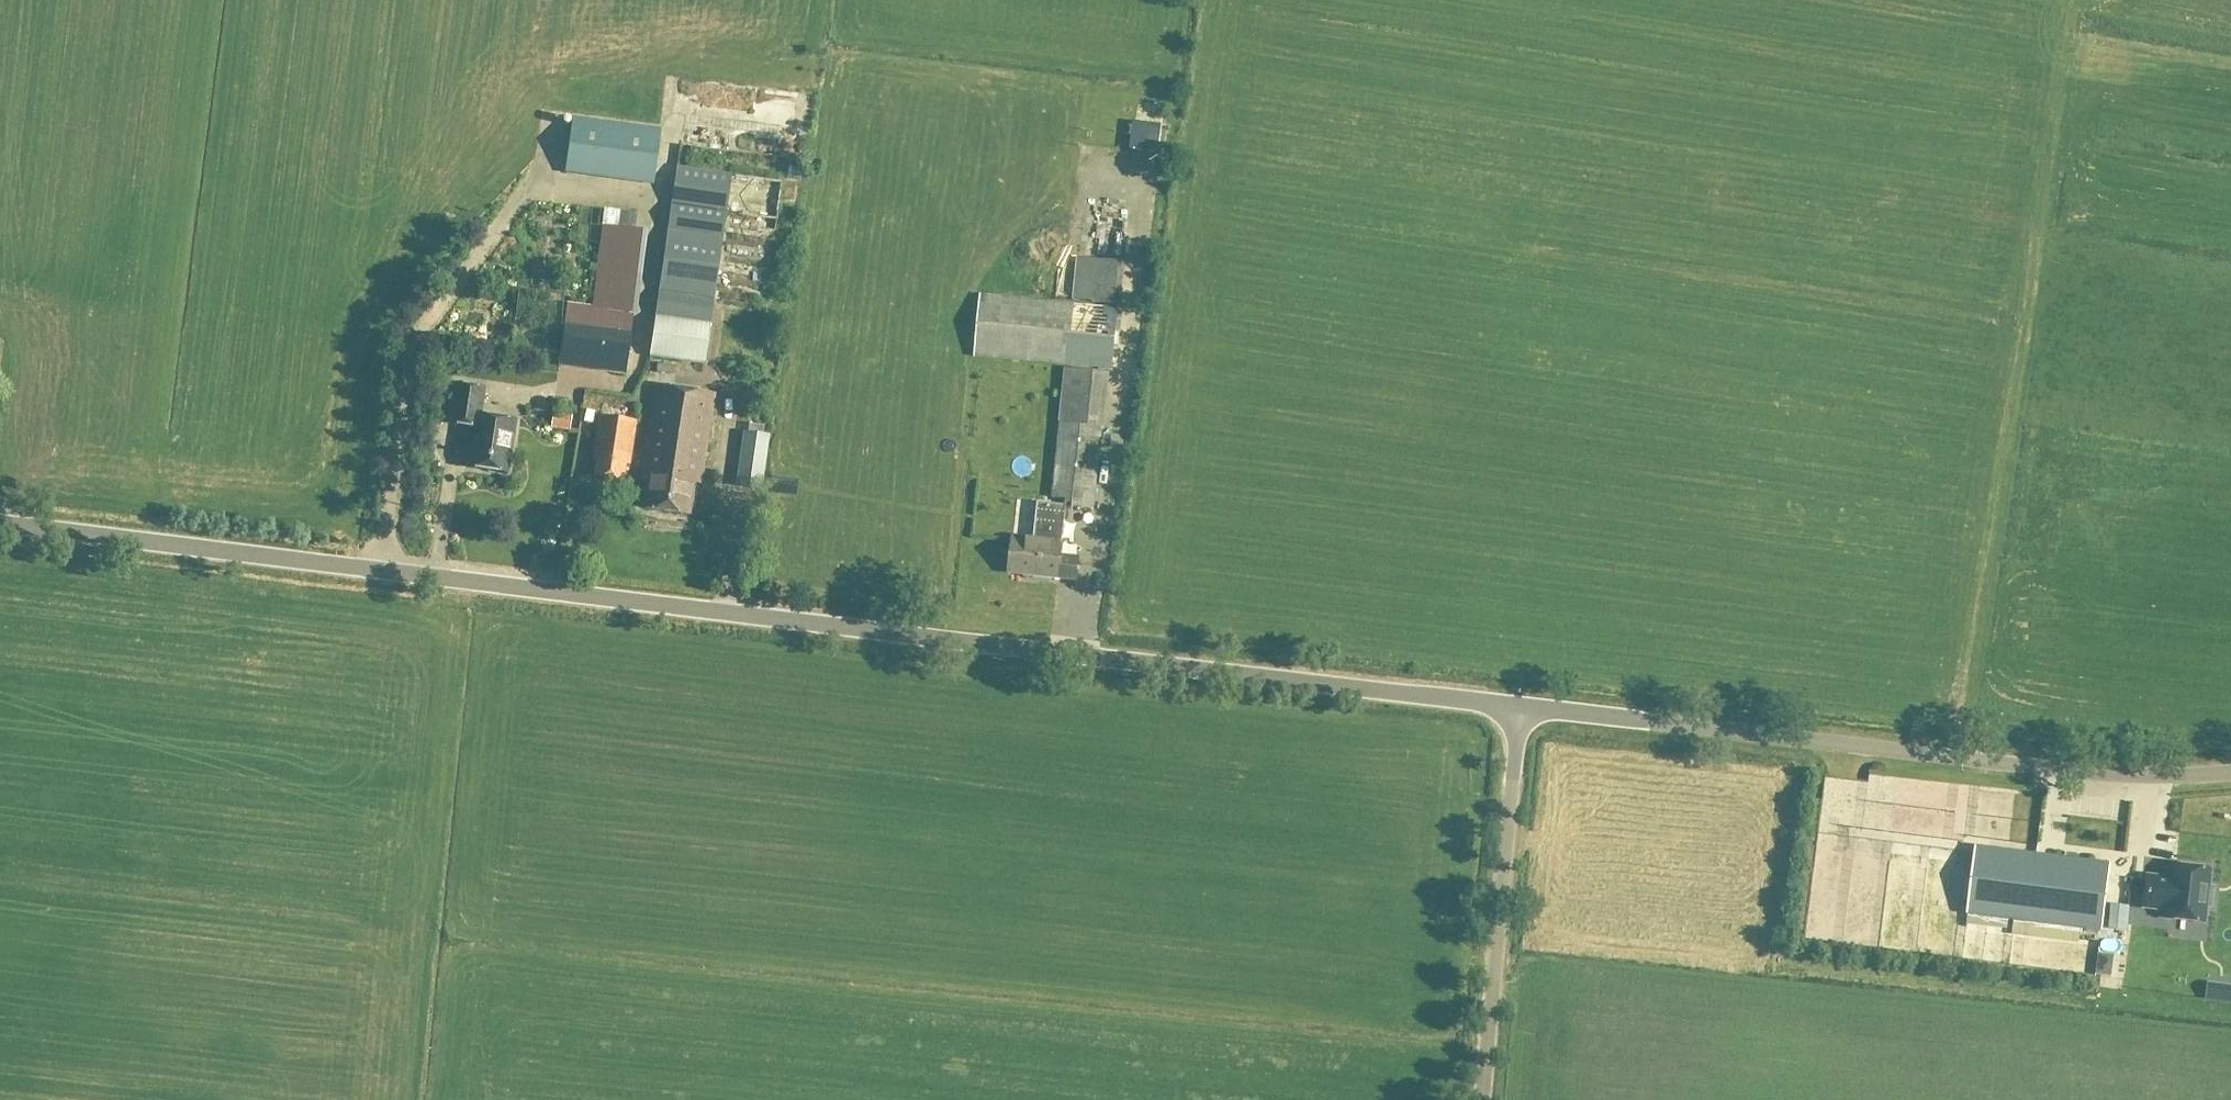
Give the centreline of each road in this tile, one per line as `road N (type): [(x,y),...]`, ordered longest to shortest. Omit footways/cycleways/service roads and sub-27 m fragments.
road 1 (tertiary): [(1518,708),(0,523)]
road 2 (tertiary): [(2230,776),(2111,780),(1518,708)]
road 3 (unclassified): [(1481,1099),(1518,708)]

